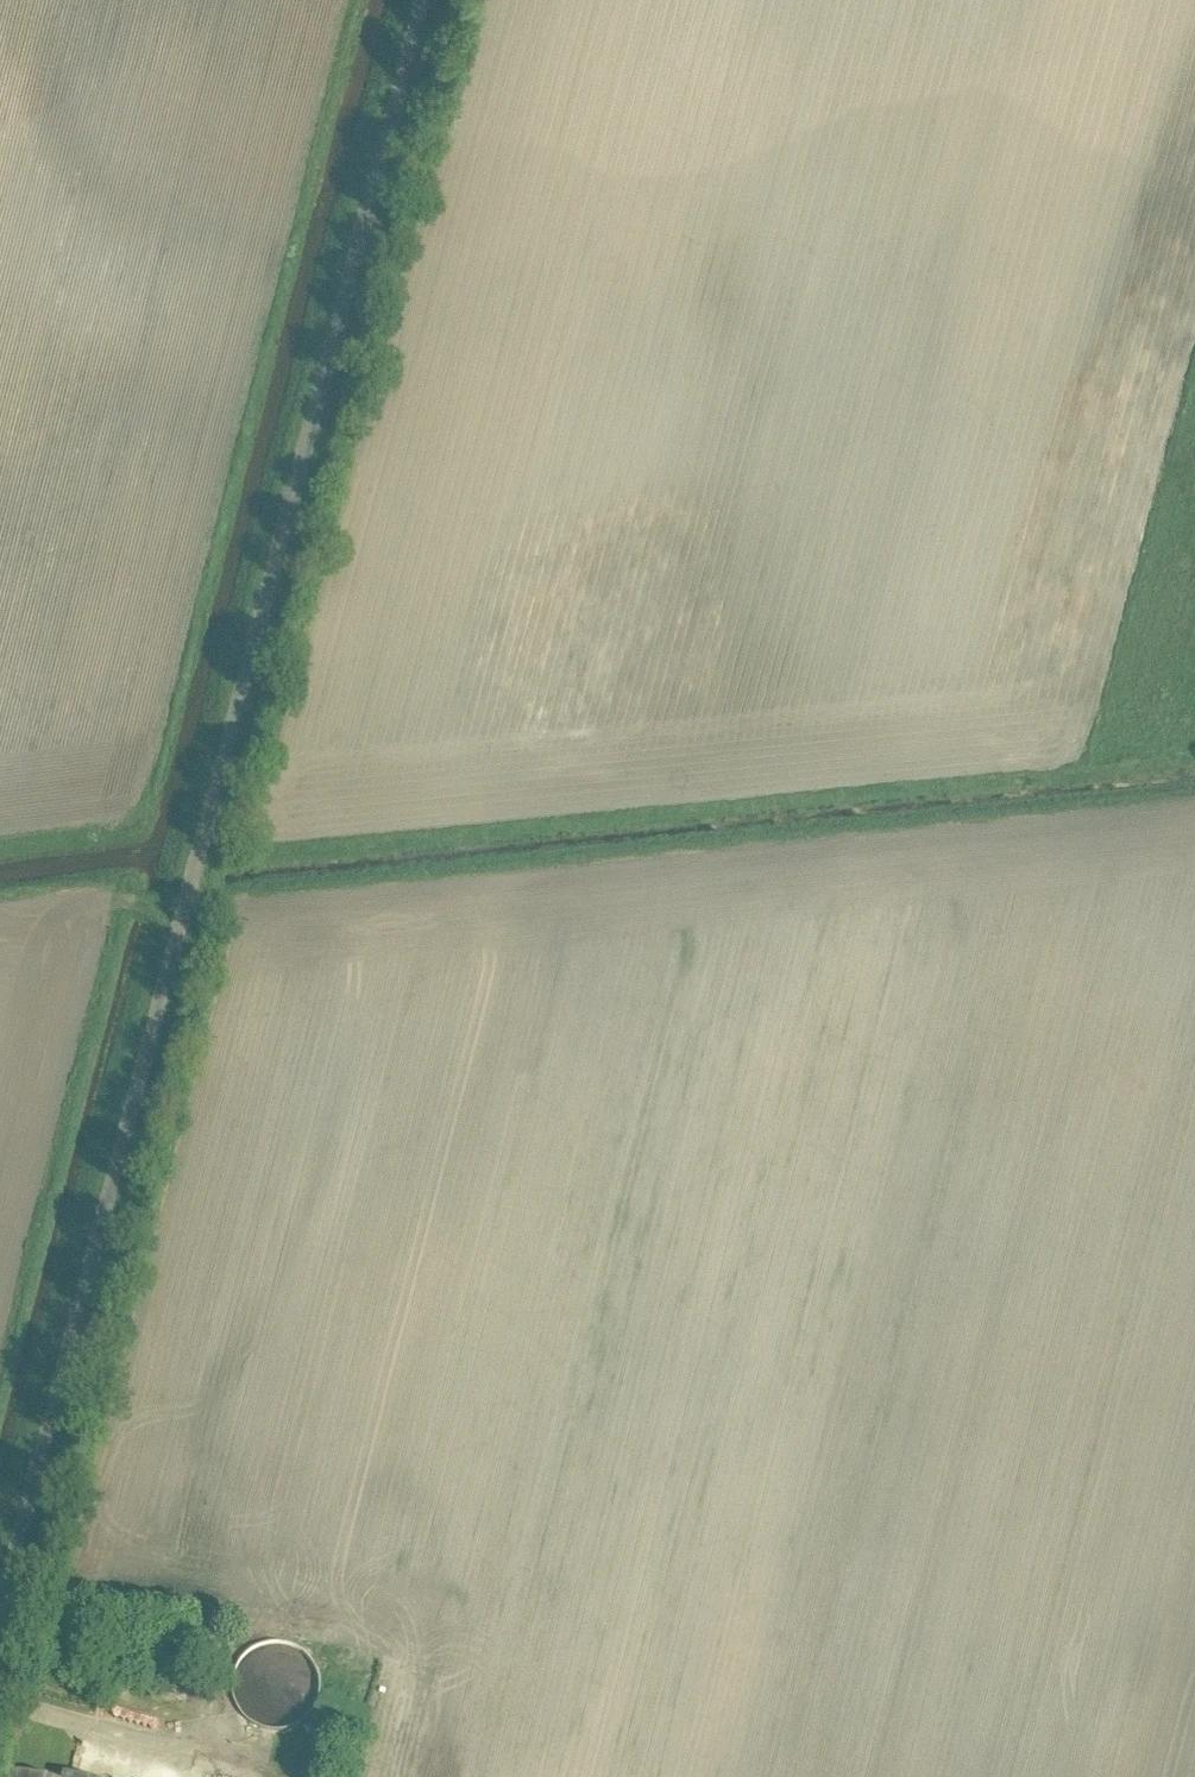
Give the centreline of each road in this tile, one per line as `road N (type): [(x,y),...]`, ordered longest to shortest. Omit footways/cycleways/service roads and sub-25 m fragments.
road 1 (unclassified): [(0,1603),(418,0)]

